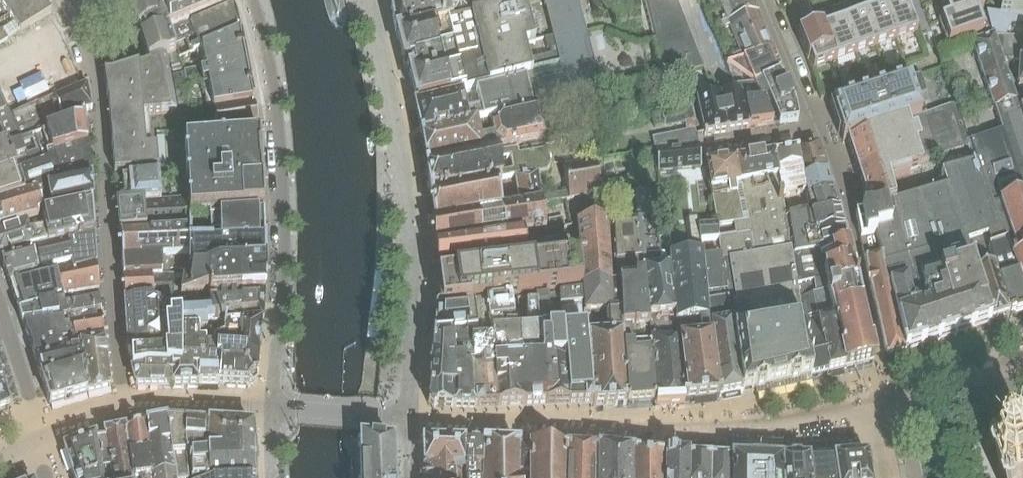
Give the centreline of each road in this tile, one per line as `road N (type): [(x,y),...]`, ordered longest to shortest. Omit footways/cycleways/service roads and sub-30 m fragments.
road 1 (residential): [(878,406),(786,426),(685,430),(404,422)]
road 2 (residential): [(366,0),(403,177),(410,281),(404,422)]
road 3 (residential): [(253,0),(282,205),(272,408)]
road 4 (residential): [(68,16),(93,86),(124,408)]
road 5 (residential): [(878,406),(881,377),(823,131)]
road 6 (residential): [(1022,363),(878,406)]
road 7 (residential): [(272,408),(124,408)]
road 8 (residential): [(823,131),(767,0)]
road 9 (residential): [(404,422),(272,408)]
road 10 (residential): [(0,313),(39,438)]
road 11 (residential): [(704,149),(823,131)]

